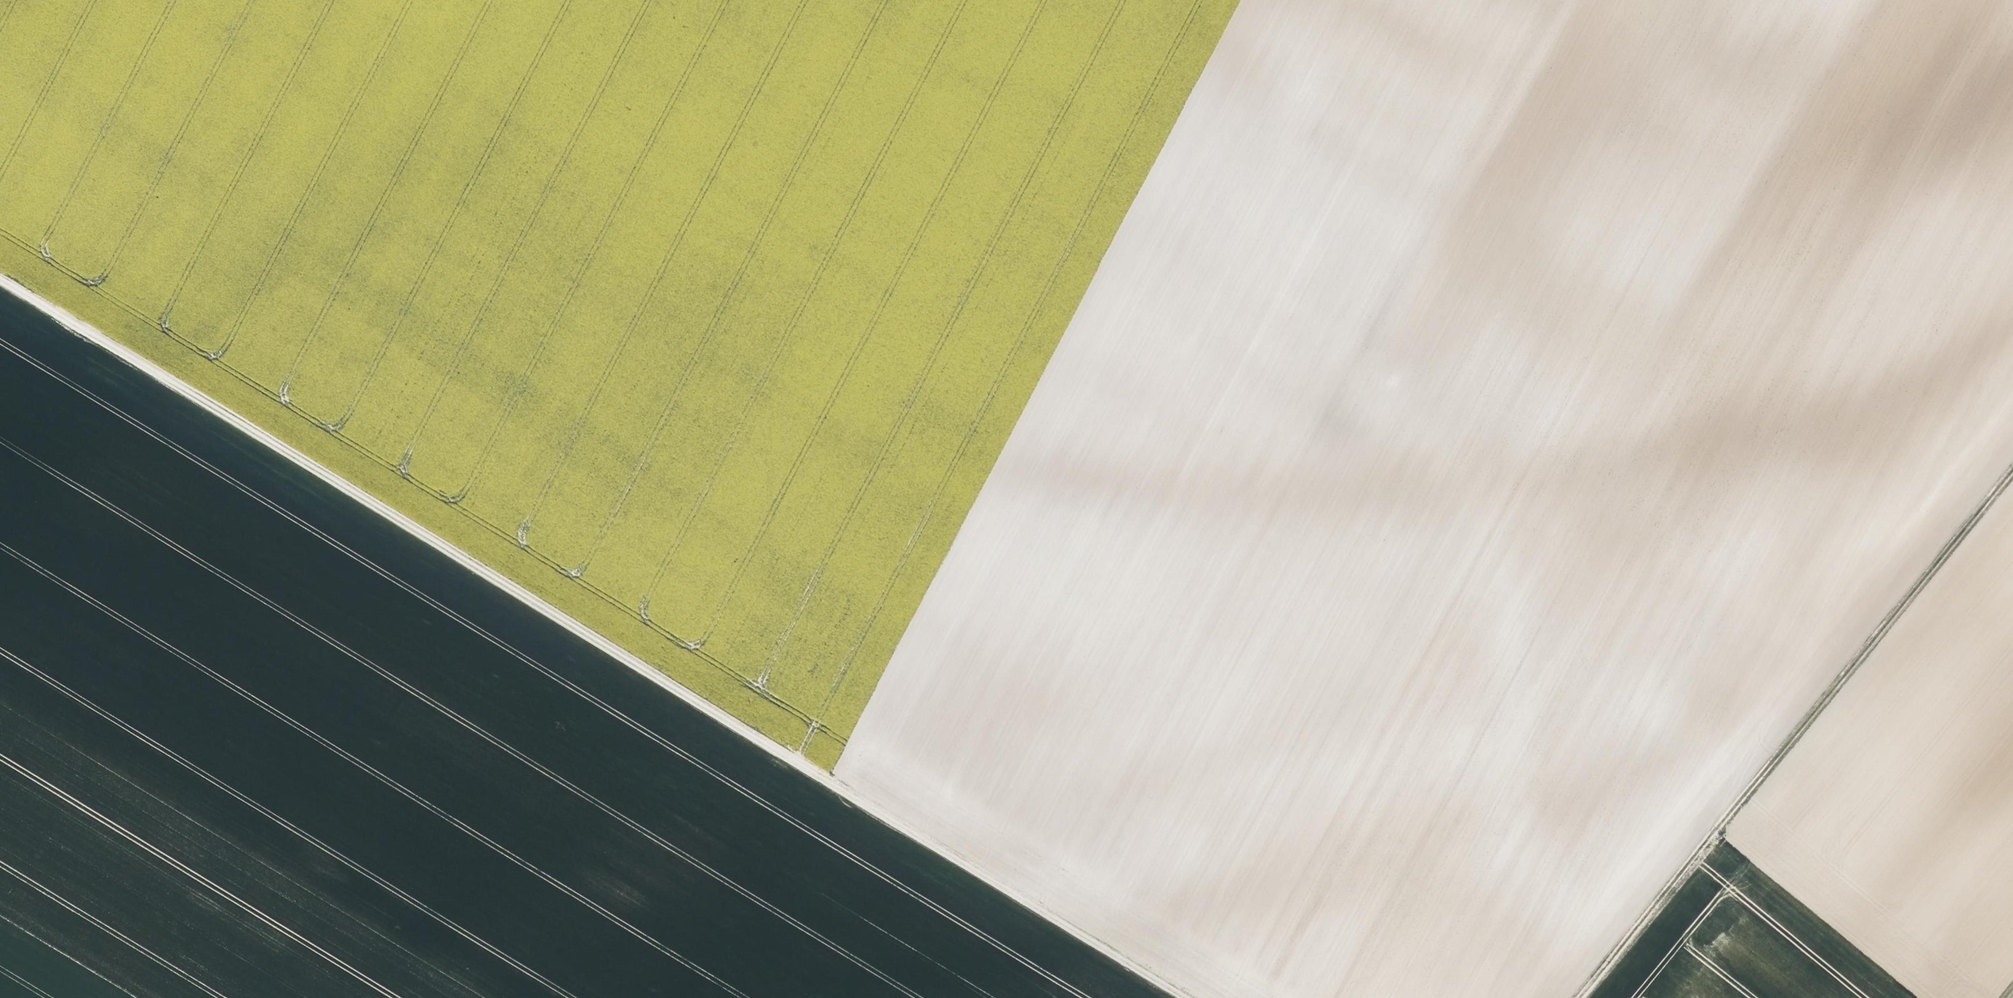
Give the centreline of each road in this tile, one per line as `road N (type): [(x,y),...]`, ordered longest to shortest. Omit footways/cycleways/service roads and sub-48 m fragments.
road 1 (track): [(1188,997),(0,277)]
road 2 (track): [(1580,997),(2012,470)]

